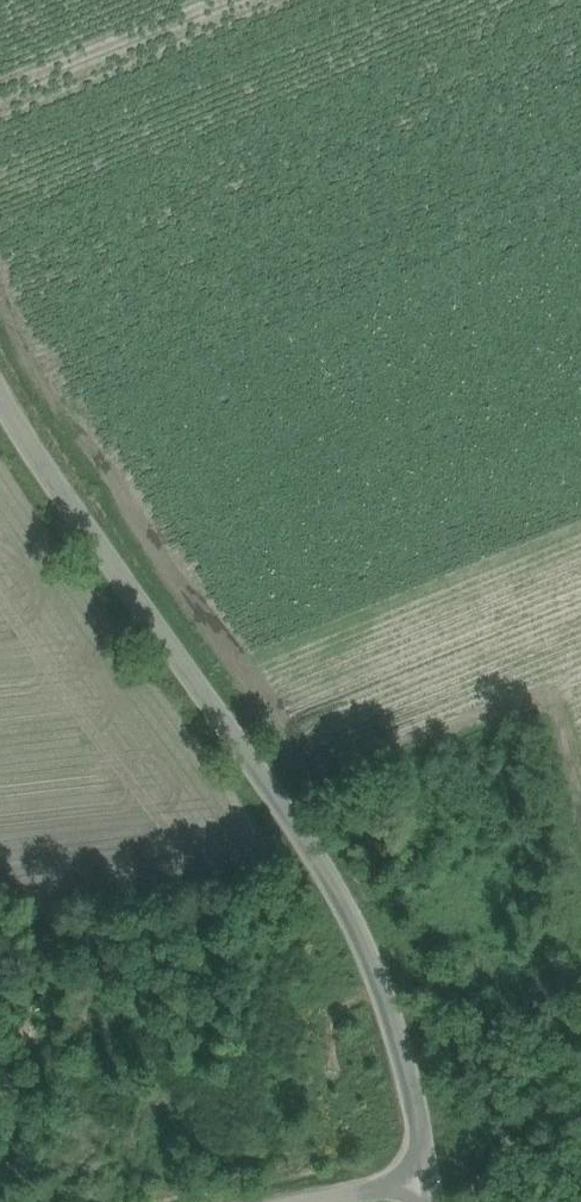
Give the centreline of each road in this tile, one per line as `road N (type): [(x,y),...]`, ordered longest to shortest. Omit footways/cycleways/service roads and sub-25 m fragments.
road 1 (unclassified): [(446,1183),(382,964),(338,875),(0,397)]

